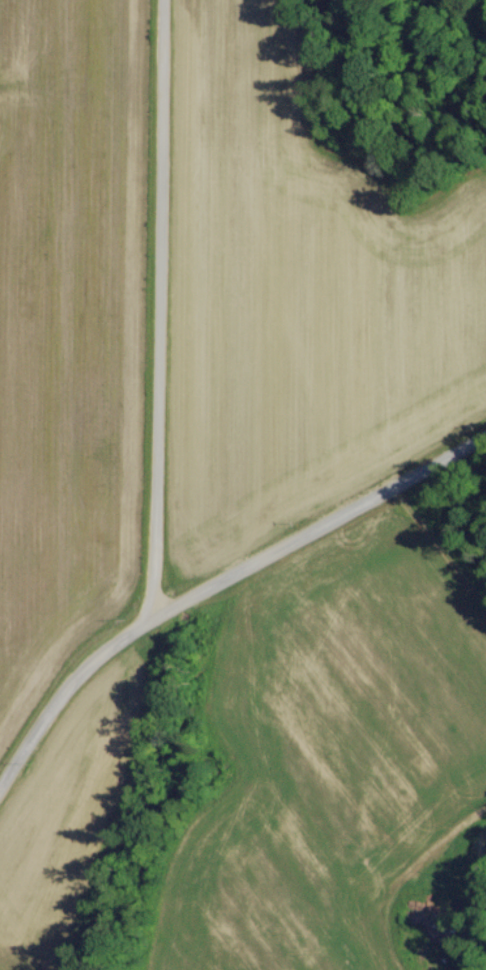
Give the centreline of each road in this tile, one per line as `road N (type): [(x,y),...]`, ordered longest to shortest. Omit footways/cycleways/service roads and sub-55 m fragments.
road 1 (residential): [(149,622),(160,0)]
road 2 (residential): [(0,781),(83,665),(233,569),(485,432)]

